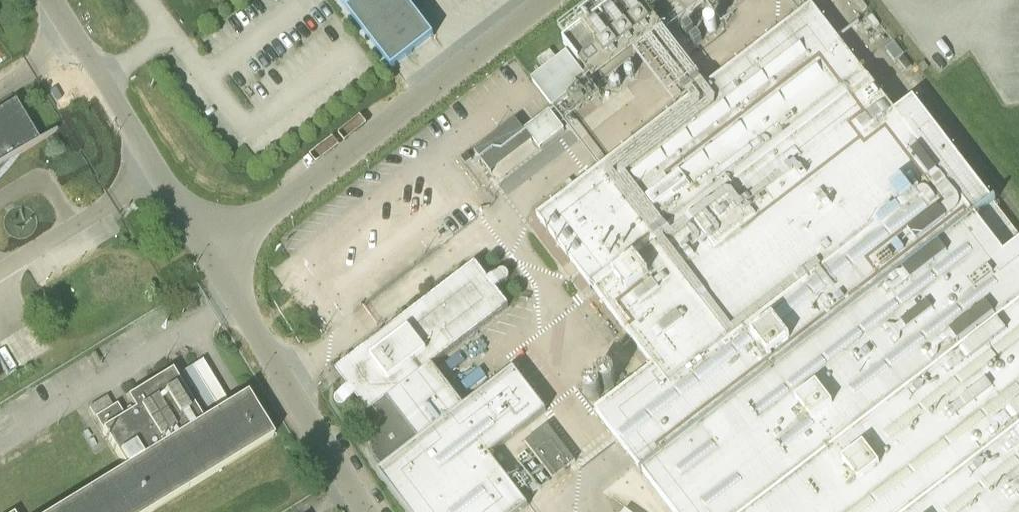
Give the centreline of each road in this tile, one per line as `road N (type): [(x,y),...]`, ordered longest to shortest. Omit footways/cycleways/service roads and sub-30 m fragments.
road 1 (unclassified): [(215,258),(549,0)]
road 2 (unclassified): [(215,258),(54,0)]
road 3 (unclassified): [(373,511),(215,258)]

